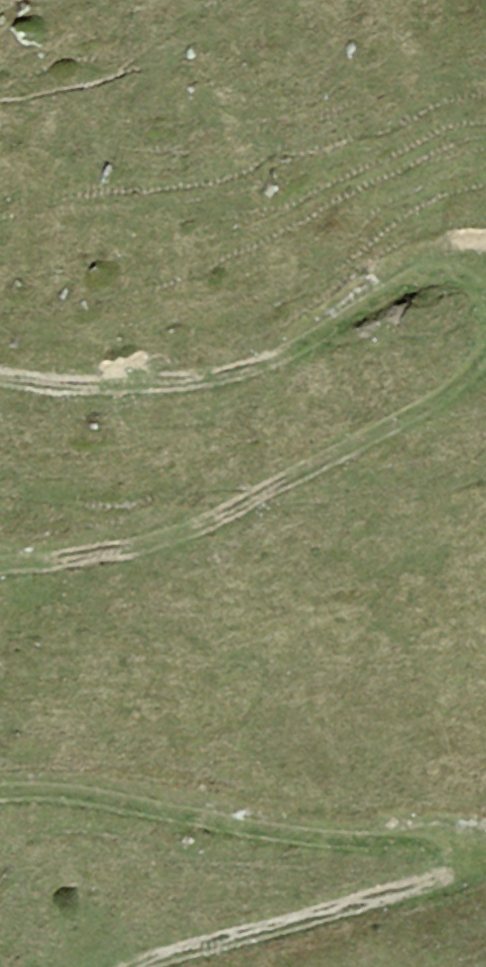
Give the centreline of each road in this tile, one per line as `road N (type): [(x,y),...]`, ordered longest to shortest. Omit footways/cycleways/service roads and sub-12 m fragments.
road 1 (track): [(0,568),(164,541),(428,414),(485,366)]
road 2 (track): [(485,282),(434,271),(138,396),(0,378)]
road 3 (track): [(485,868),(0,793)]
road 4 (track): [(197,966),(485,872)]

